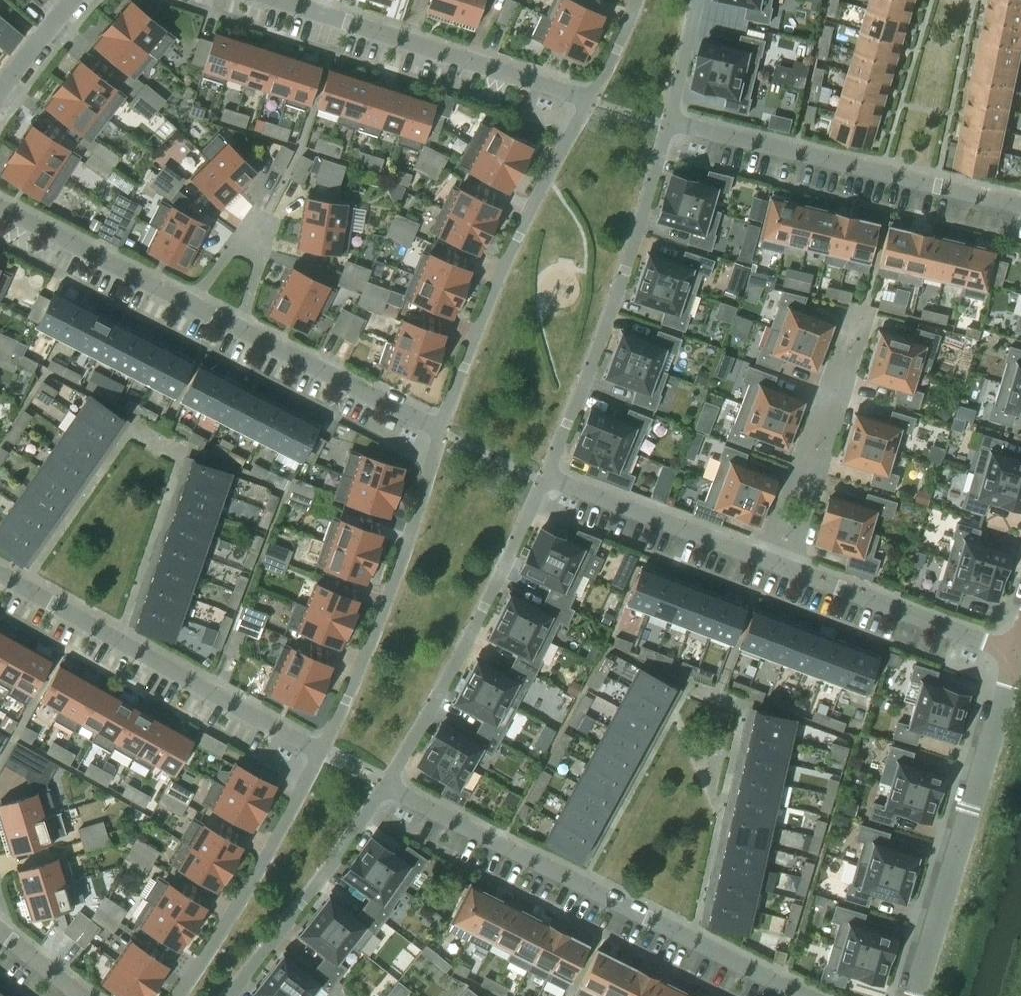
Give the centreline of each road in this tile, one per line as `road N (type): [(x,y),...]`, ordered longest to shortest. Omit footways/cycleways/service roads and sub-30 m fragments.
road 1 (residential): [(803,995),(390,786)]
road 2 (residential): [(547,481),(606,329),(672,124)]
road 3 (residential): [(326,751),(0,574)]
road 4 (residential): [(592,103),(510,262),(444,432)]
road 5 (residential): [(1020,206),(672,124)]
road 6 (residential): [(913,995),(1015,655)]
road 7 (residential): [(390,786),(547,481)]
road 8 (residential): [(444,432),(326,751)]
road 9 (residential): [(592,103),(283,0)]
road 10 (residential): [(326,751),(228,927),(177,995)]
road 11 (residential): [(772,567),(862,308)]
road 12 (residential): [(232,995),(390,786)]
road 13 (residential): [(1015,655),(772,567)]
road 14 (residential): [(772,567),(547,481)]
road 15 (residential): [(444,432),(239,330)]
road 16 (residential): [(187,304),(242,232),(256,227),(266,242),(239,330)]
road 17 (residential): [(187,304),(0,210)]
road 18 (residential): [(672,124),(700,0)]
road 19 (residential): [(0,100),(78,0)]

